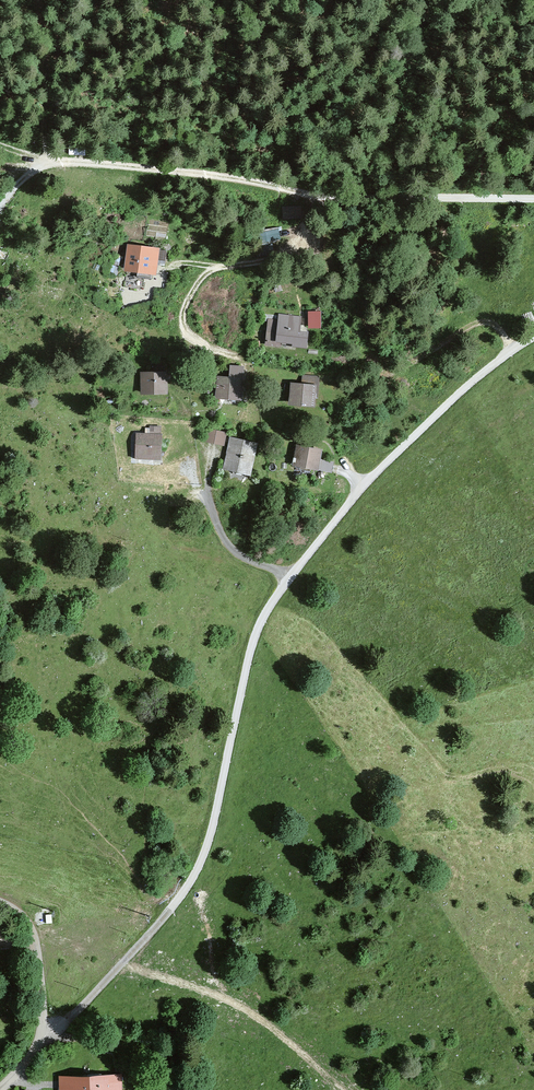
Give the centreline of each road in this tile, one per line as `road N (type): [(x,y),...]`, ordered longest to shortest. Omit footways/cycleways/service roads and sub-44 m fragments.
road 1 (track): [(0,1087),(181,896),(204,854),(251,642),(289,579),(363,486),(439,409),(533,336)]
road 2 (track): [(533,199),(323,199),(251,181),(45,162)]
road 3 (track): [(323,199),(276,258),(214,266),(192,290),(188,333),(242,359)]
road 4 (track): [(113,975),(148,972),(221,998),(279,1033),(346,1089)]
road 5 (track): [(40,0),(49,50),(45,162)]
road 6 (track): [(38,1044),(43,1018),(30,928),(0,903)]

